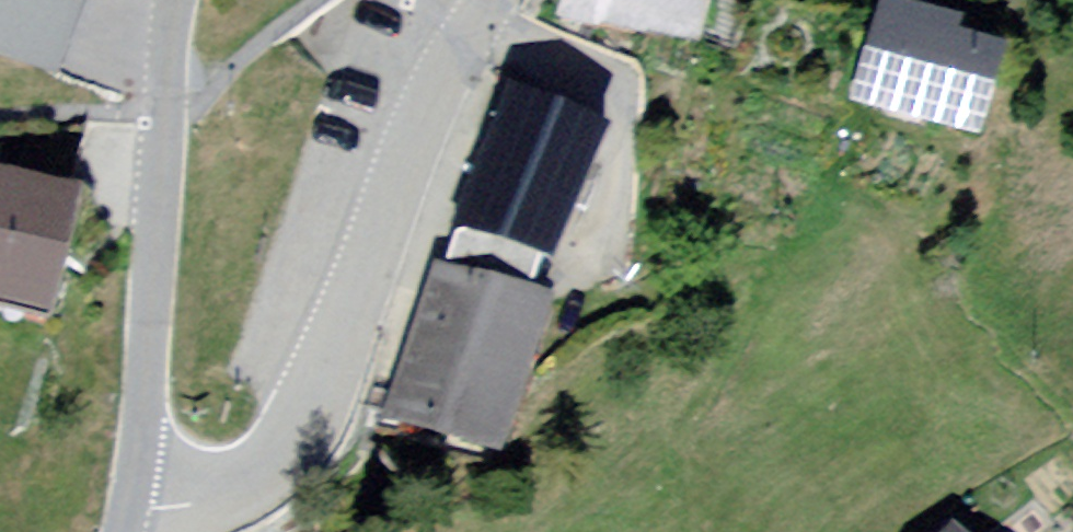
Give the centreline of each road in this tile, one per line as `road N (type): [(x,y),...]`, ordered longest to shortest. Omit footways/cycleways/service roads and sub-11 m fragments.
road 1 (residential): [(130,511),(243,493),(284,464),(306,428),(417,144),(492,0)]
road 2 (residential): [(188,0),(130,511)]

